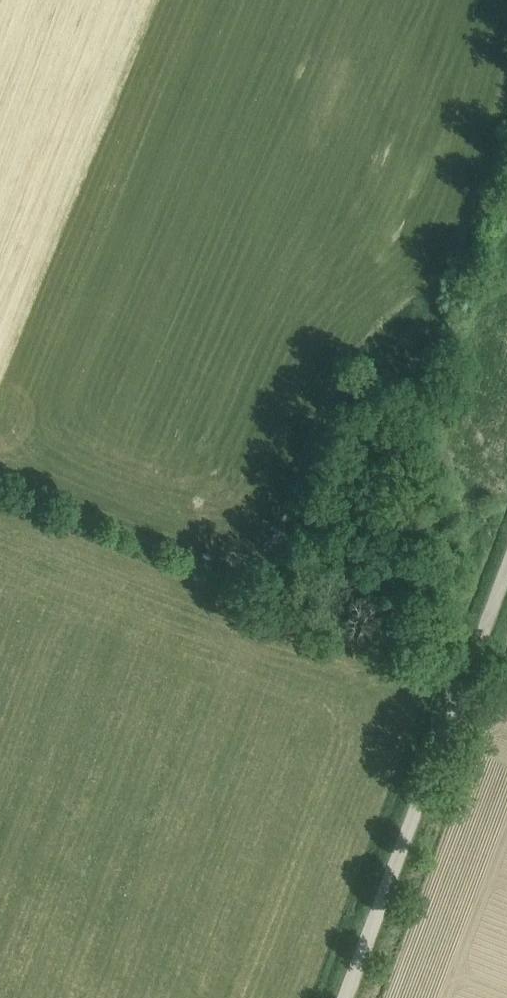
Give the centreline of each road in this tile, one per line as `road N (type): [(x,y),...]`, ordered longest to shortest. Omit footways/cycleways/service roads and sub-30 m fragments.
road 1 (unclassified): [(341,997),(506,559)]

